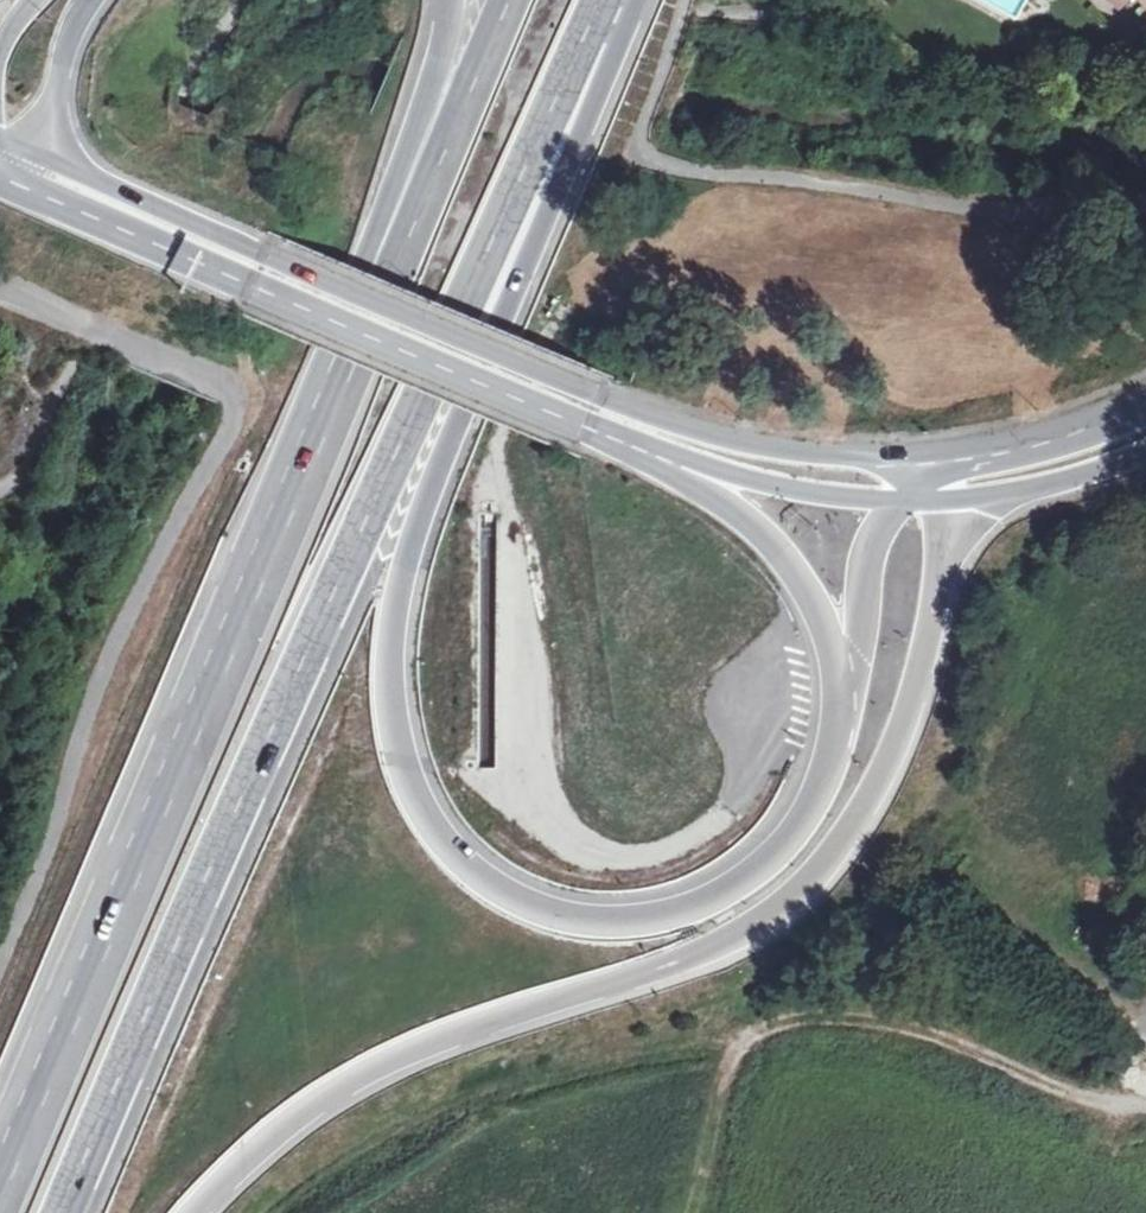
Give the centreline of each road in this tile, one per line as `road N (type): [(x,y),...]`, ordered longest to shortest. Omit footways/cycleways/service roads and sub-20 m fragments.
road 1 (motorway): [(838,726),(821,784),(785,843),(721,893),(656,916),(622,919),(560,915),(475,871),(433,827),(404,759),(391,661),(412,542),(634,0)]
road 2 (motorway): [(64,1212),(605,0)]
road 3 (motorway): [(194,1212),(266,1143),(368,1073),(498,1018),(712,949),(791,902),(847,836),(887,767),(910,713),(942,578)]
road 4 (secondary): [(881,456),(732,439),(599,393),(34,146)]
road 5 (motorway): [(508,0),(165,809)]
road 6 (motorway): [(450,0),(401,169),(165,809)]
road 7 (secondary): [(0,174),(590,426)]
road 8 (track): [(694,1212),(733,1063),(763,1029),(855,1018),(918,1030),(1086,1099),(1145,1108)]
road 9 (motorway): [(165,809),(0,1201)]
road 10 (motorway): [(590,426),(737,511),(791,566),(826,627),(838,726)]
road 11 (secondary): [(590,426),(814,492),(915,499)]
road 12 (motorway): [(915,499),(891,515),(872,552),(838,726)]
road 13 (secondary): [(1059,431),(881,456)]
road 14 (motorway): [(1059,431),(948,472),(915,499)]
road 15 (motorway): [(34,146),(54,111),(87,0)]
road 16 (secondary): [(1008,493),(1145,452)]

